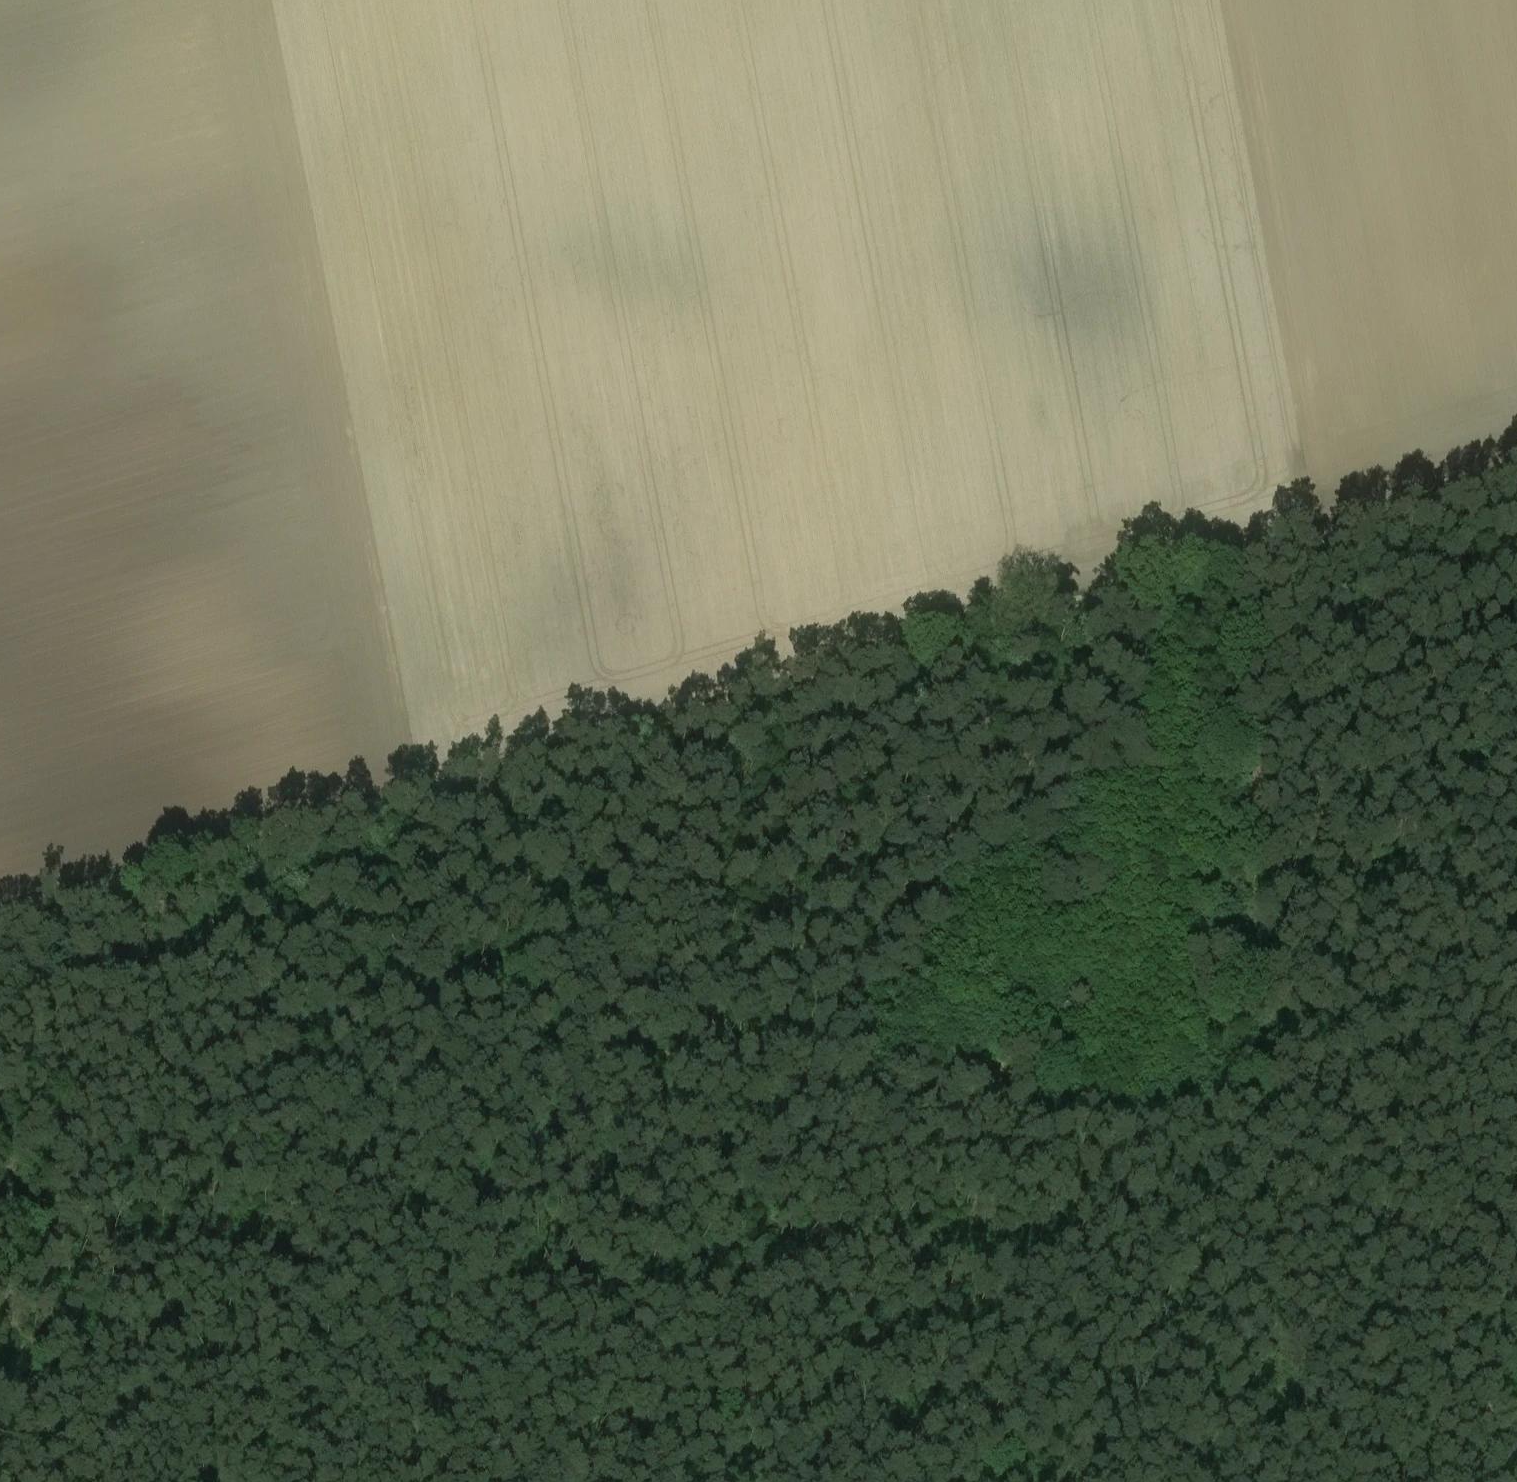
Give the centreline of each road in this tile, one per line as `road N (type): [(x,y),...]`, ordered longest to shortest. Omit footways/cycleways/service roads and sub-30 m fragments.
road 1 (track): [(0,909),(1516,465)]
road 2 (track): [(1228,547),(1250,782),(1286,1481)]
road 3 (track): [(348,809),(188,0)]

